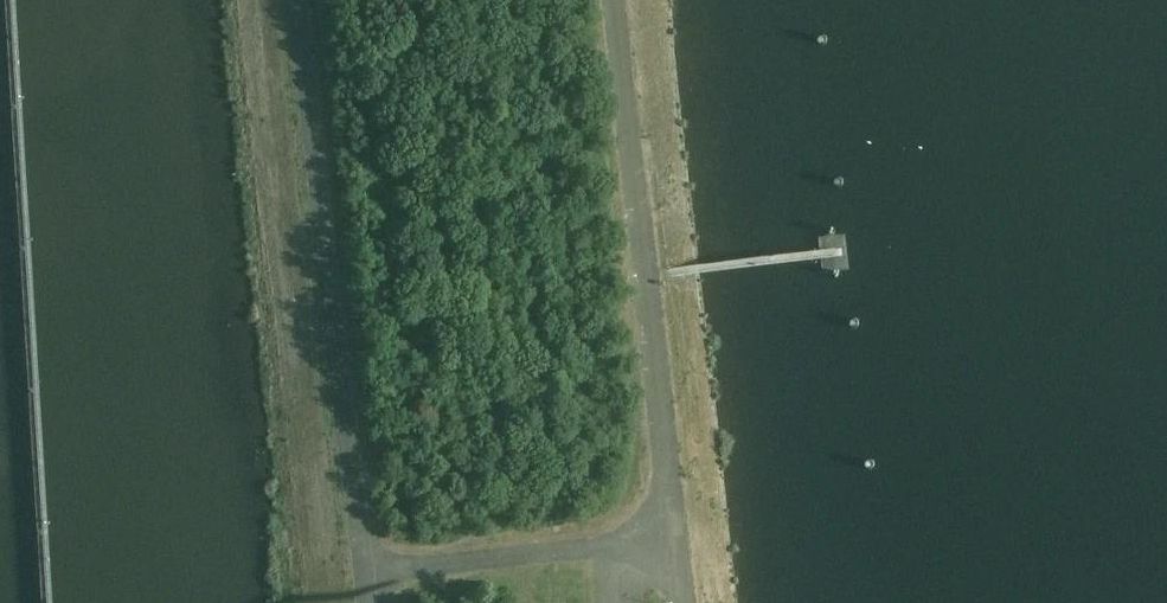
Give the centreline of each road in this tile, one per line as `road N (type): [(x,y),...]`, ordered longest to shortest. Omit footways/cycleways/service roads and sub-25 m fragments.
road 1 (unclassified): [(373,562),(302,0)]
road 2 (unclassified): [(679,530),(619,0)]
road 3 (unclassified): [(373,562),(679,530)]

